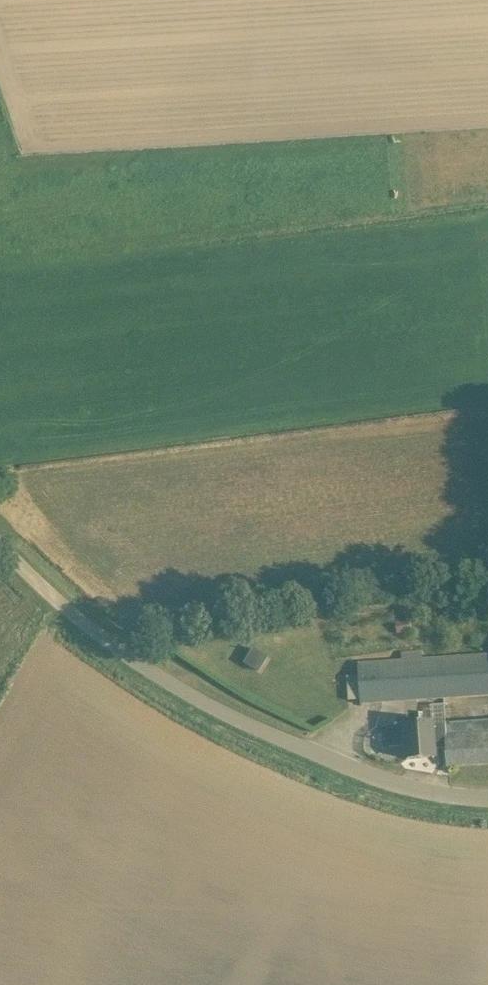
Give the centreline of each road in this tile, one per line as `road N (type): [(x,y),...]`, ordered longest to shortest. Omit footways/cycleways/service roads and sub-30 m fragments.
road 1 (unclassified): [(487,799),(394,782),(221,710),(110,646),(0,543)]

